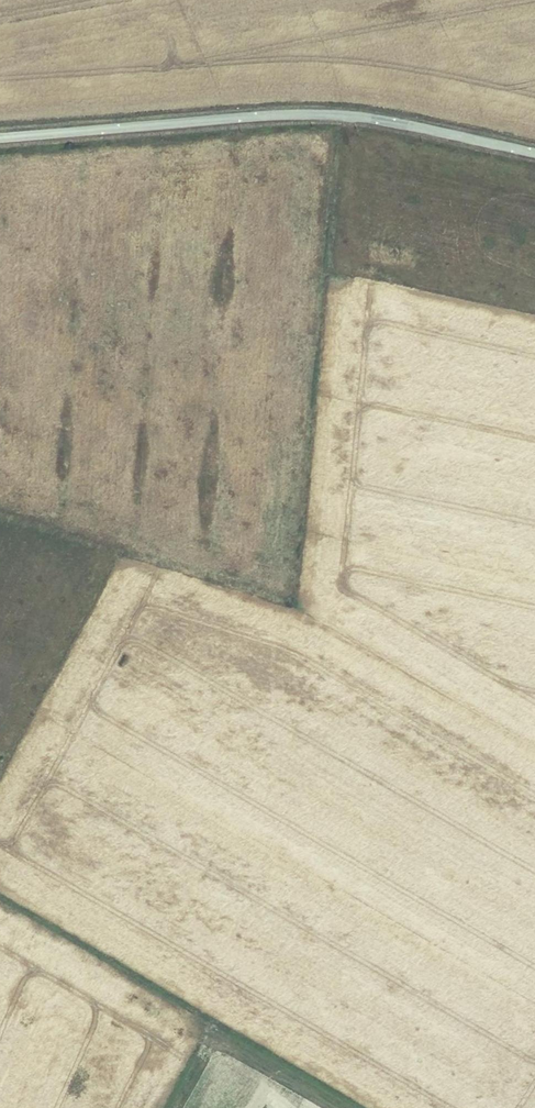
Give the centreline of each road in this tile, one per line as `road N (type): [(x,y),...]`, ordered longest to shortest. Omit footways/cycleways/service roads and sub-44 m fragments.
road 1 (unclassified): [(534,155),(337,116),(0,137)]

